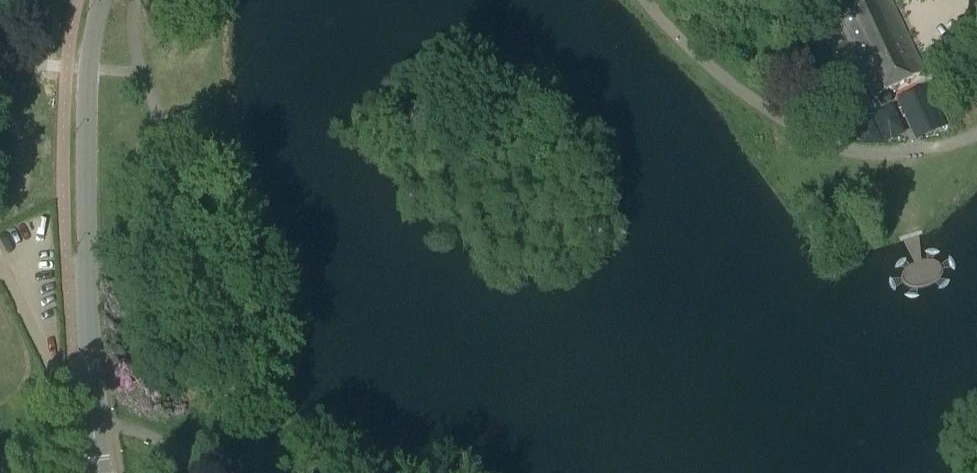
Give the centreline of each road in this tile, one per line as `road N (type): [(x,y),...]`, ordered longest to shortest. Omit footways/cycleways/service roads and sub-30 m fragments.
road 1 (residential): [(99,472),(86,174),(89,69),(101,0)]
road 2 (track): [(259,472),(259,421),(290,307),(284,274),(265,236),(175,146),(140,71)]
road 3 (track): [(645,0),(714,71),(826,142),(902,151),(976,135)]
road 4 (track): [(71,388),(57,380),(0,264)]
road 5 (track): [(140,71),(0,58)]
road 6 (track): [(108,417),(219,472)]

